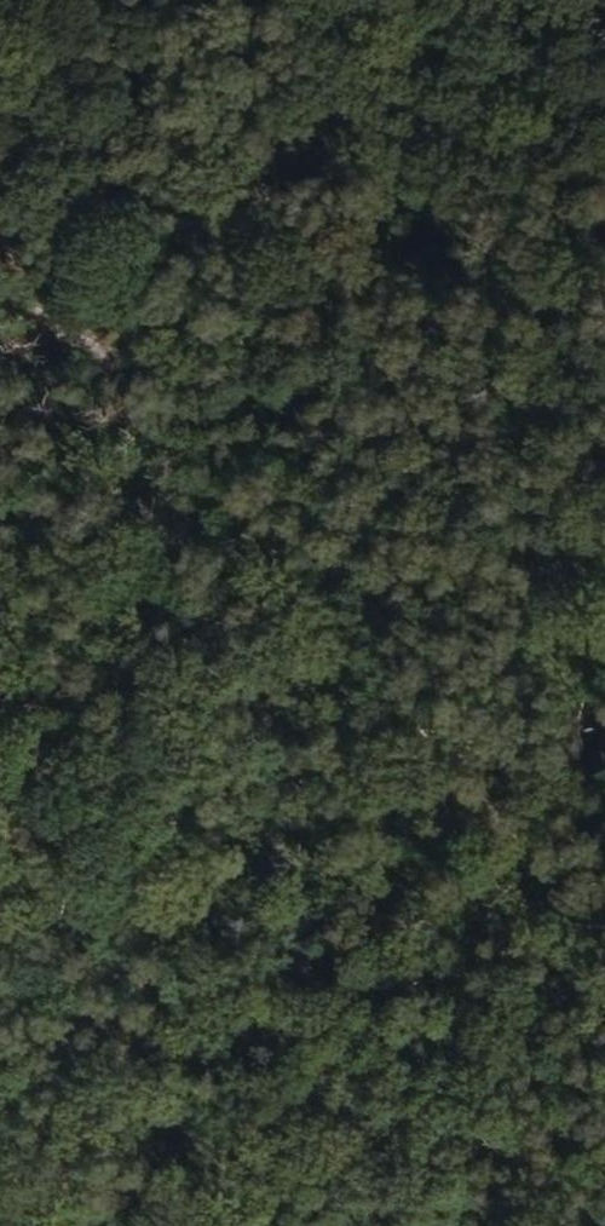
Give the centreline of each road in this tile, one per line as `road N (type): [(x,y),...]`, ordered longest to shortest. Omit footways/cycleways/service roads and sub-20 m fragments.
road 1 (track): [(0,270),(115,371),(318,603),(604,905)]
road 2 (track): [(604,139),(115,371)]
road 3 (track): [(318,603),(0,984)]

